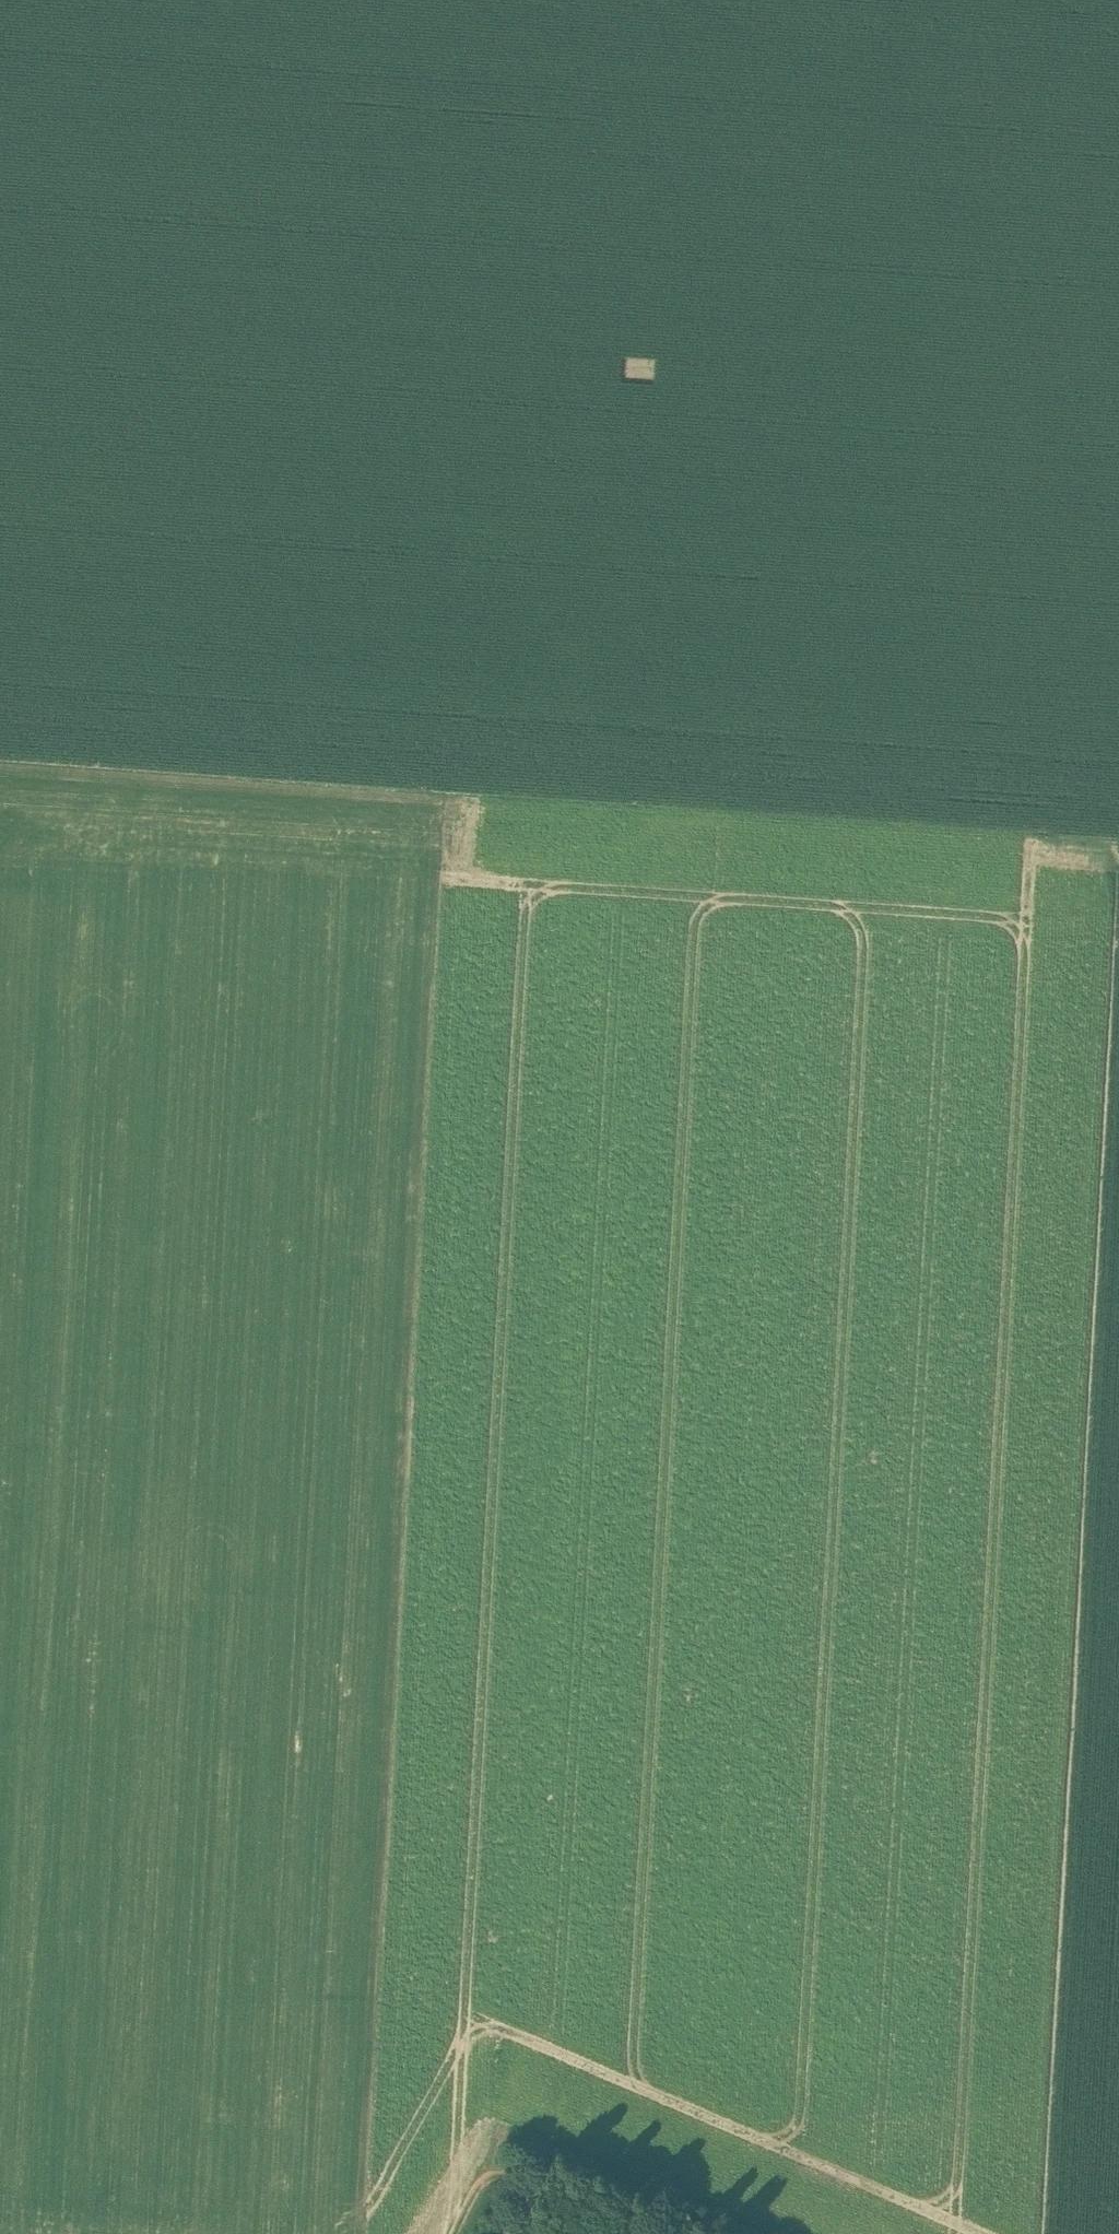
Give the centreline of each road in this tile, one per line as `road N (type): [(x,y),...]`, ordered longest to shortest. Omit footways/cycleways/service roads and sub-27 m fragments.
road 1 (track): [(454,2233),(507,2129),(532,1990)]

